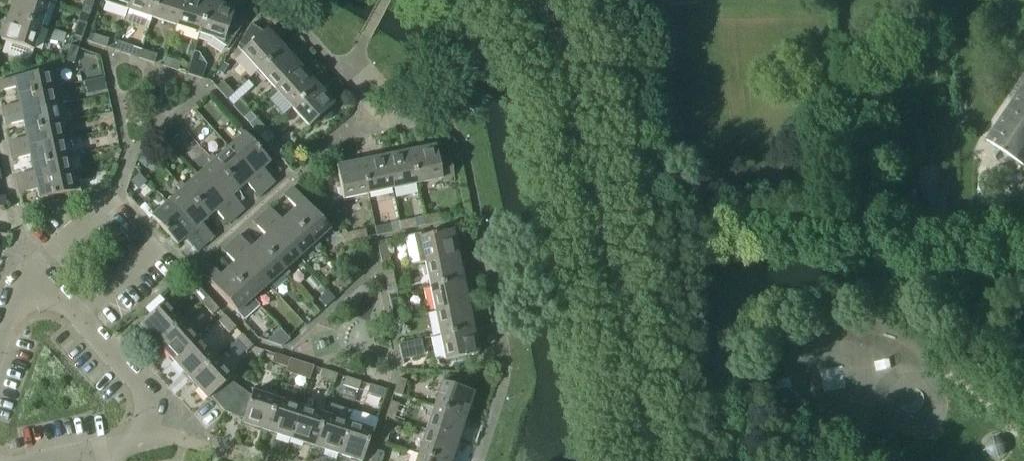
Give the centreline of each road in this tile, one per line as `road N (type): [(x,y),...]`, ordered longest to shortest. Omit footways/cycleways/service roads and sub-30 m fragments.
road 1 (tertiary): [(651,460),(585,133),(562,45),(535,0)]
road 2 (residential): [(142,428),(145,392),(34,284),(11,305),(0,336)]

